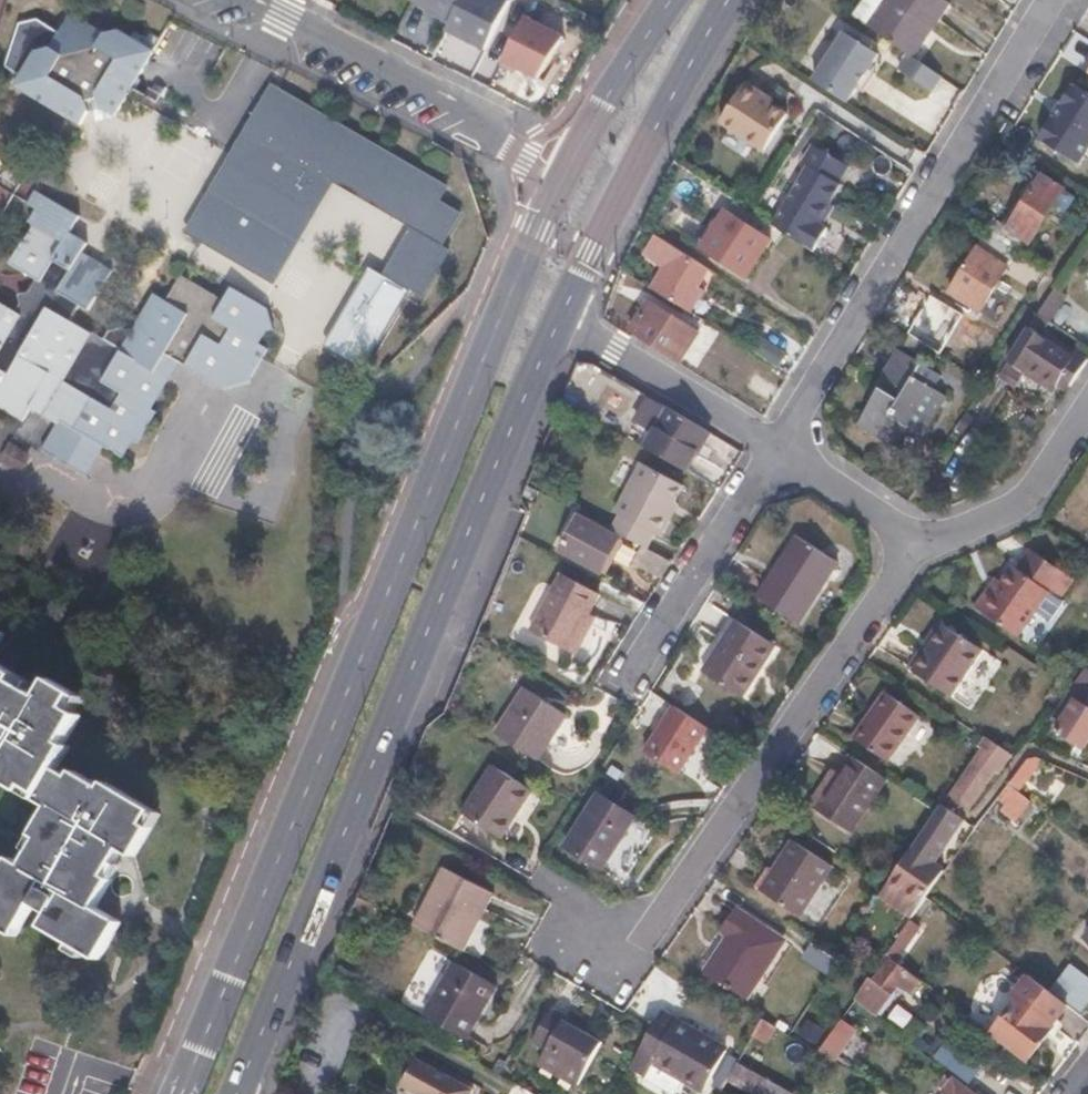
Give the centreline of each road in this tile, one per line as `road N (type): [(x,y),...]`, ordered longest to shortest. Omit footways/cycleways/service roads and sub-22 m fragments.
road 1 (primary): [(566,170),(182,1093)]
road 2 (primary): [(234,1093),(560,320)]
road 3 (residential): [(912,541),(629,958),(568,921)]
road 4 (residential): [(777,447),(1043,0)]
road 5 (residential): [(226,0),(566,170)]
road 6 (primary): [(560,320),(729,0)]
road 7 (residential): [(777,447),(630,681)]
road 8 (residential): [(777,447),(560,320)]
road 9 (residential): [(1087,409),(1030,499),(912,541)]
road 10 (primary): [(670,0),(566,170)]
road 11 (residential): [(912,541),(777,447)]

